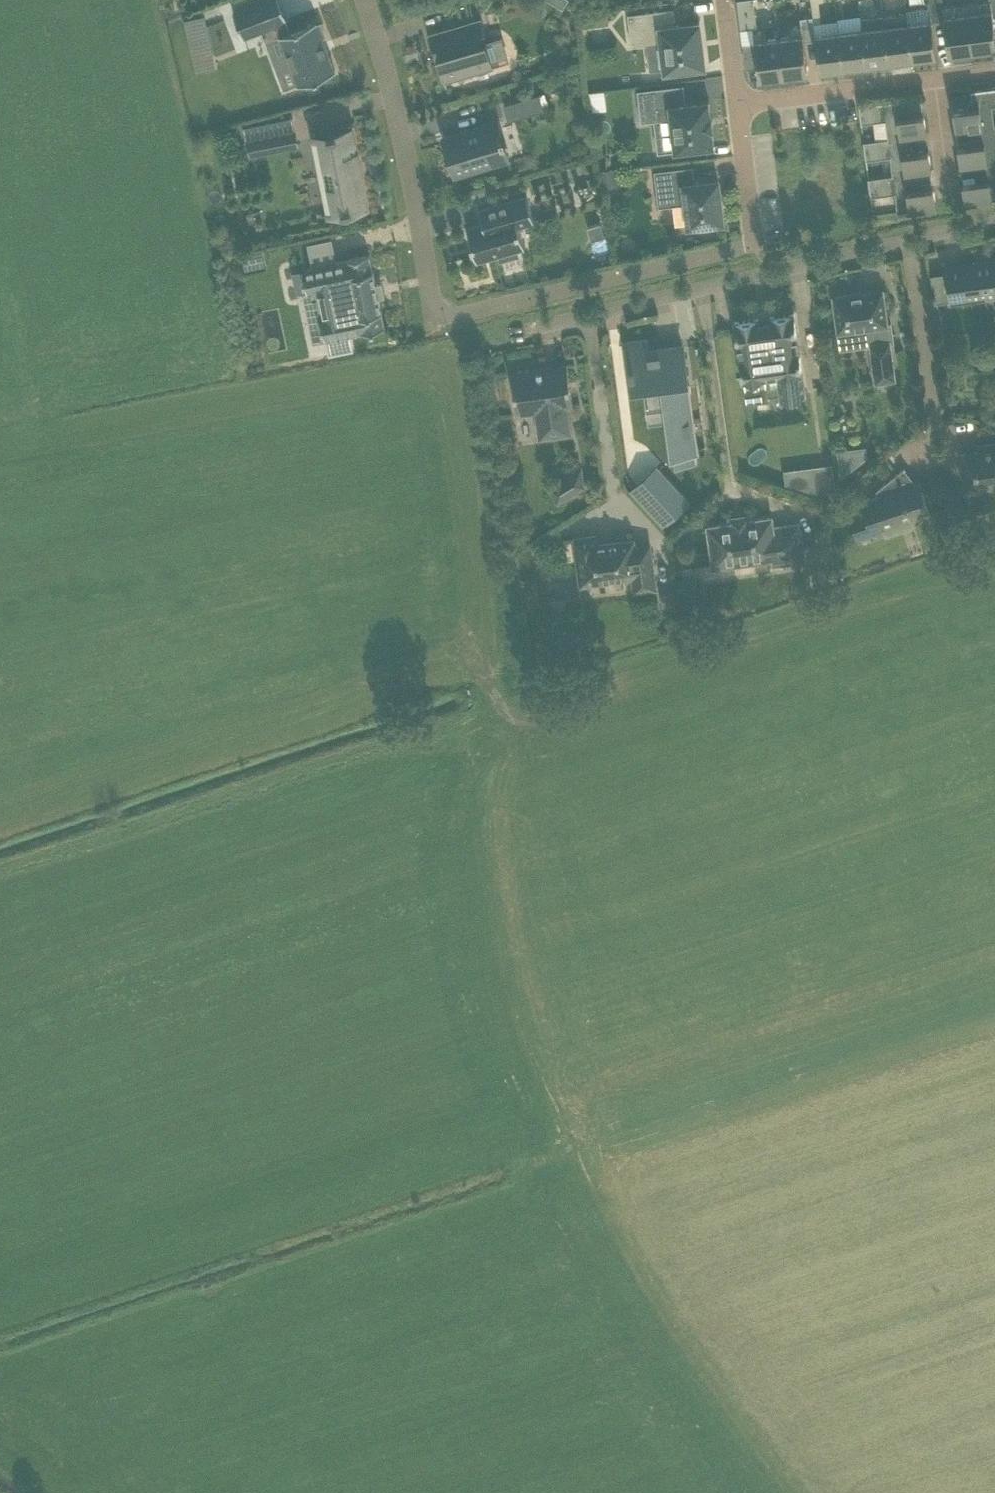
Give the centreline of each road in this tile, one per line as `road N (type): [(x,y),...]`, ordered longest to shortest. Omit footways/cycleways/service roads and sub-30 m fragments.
road 1 (residential): [(755,248),(439,320),(368,0)]
road 2 (residential): [(533,326),(913,243)]
road 3 (residential): [(913,243),(942,443)]
road 4 (residential): [(736,105),(936,80)]
road 5 (residential): [(755,248),(736,105)]
road 6 (residential): [(936,80),(954,211)]

